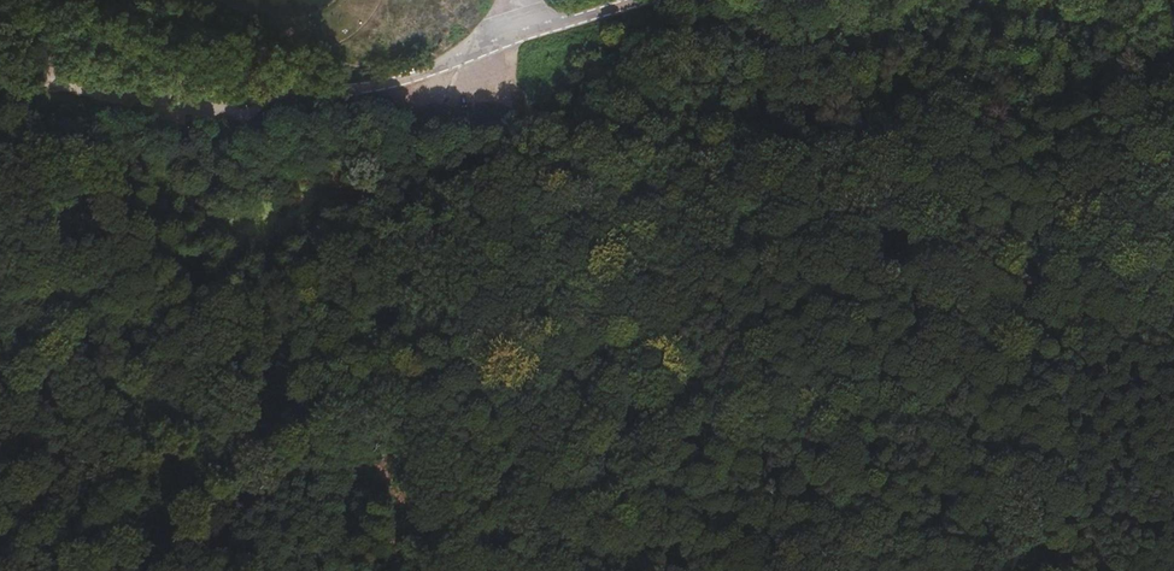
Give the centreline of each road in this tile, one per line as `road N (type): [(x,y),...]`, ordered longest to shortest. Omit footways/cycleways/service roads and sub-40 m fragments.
road 1 (track): [(1173,337),(577,127),(517,90),(513,34)]
road 2 (unclassified): [(227,73),(322,89),(382,86),(460,63),(513,34),(632,0)]
road 3 (track): [(0,21),(227,73)]

